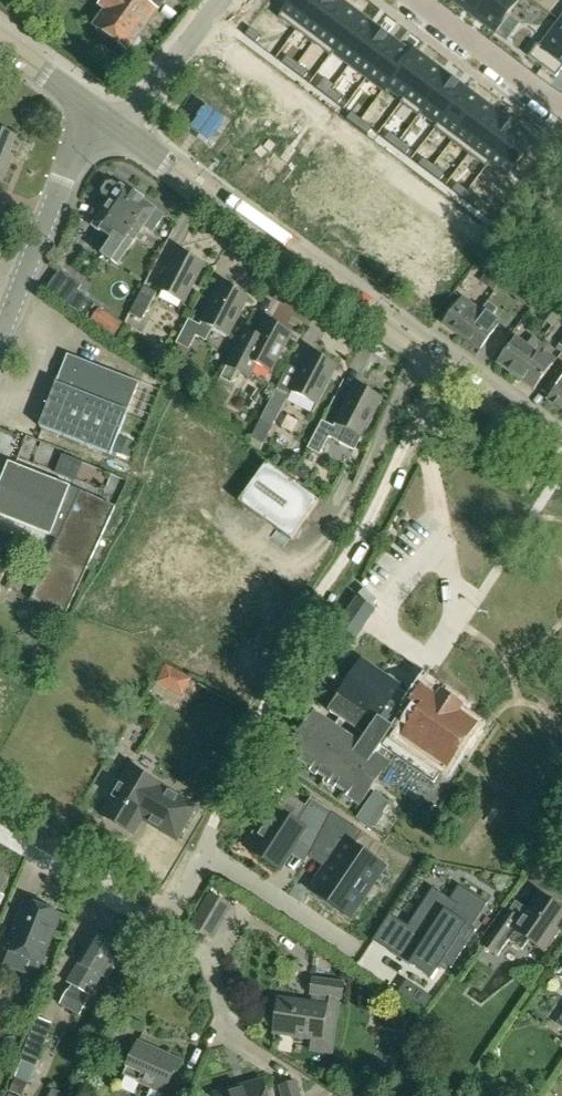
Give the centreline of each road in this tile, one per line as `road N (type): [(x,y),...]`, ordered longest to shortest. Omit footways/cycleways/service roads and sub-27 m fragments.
road 1 (tertiary): [(561,449),(120,129)]
road 2 (unclassified): [(222,1016),(207,957),(0,835)]
road 3 (unclassified): [(0,338),(91,108)]
road 4 (residential): [(408,0),(561,114)]
road 5 (residential): [(120,129),(219,0)]

